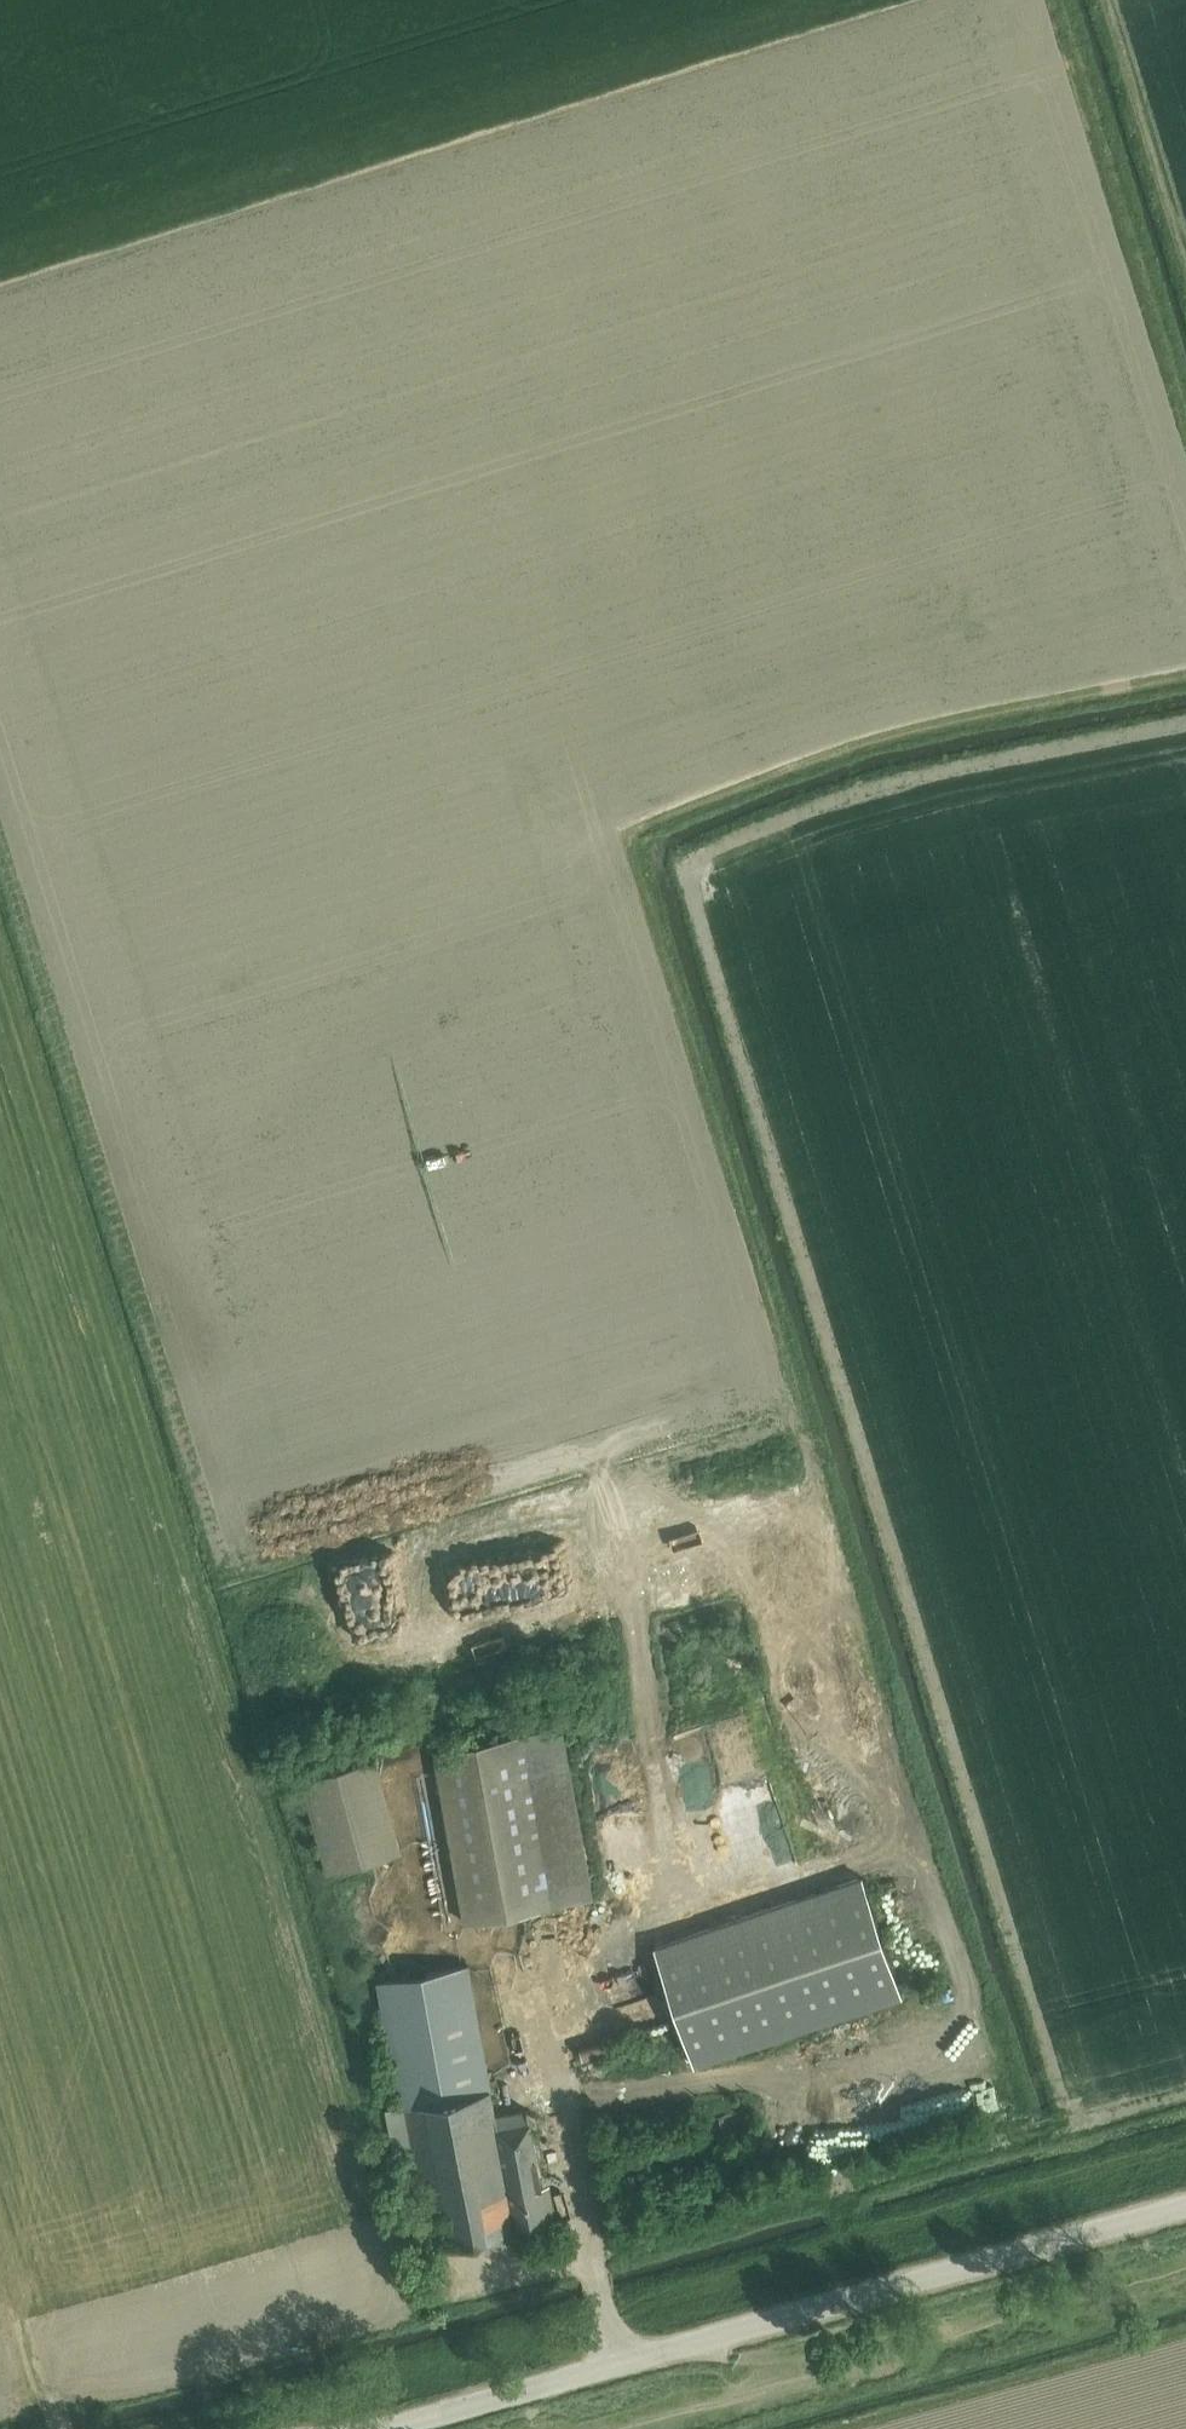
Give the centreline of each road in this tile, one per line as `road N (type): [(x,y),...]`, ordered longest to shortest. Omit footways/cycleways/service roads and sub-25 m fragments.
road 1 (tertiary): [(362,2428),(1185,2205)]
road 2 (track): [(1185,255),(1108,0)]

